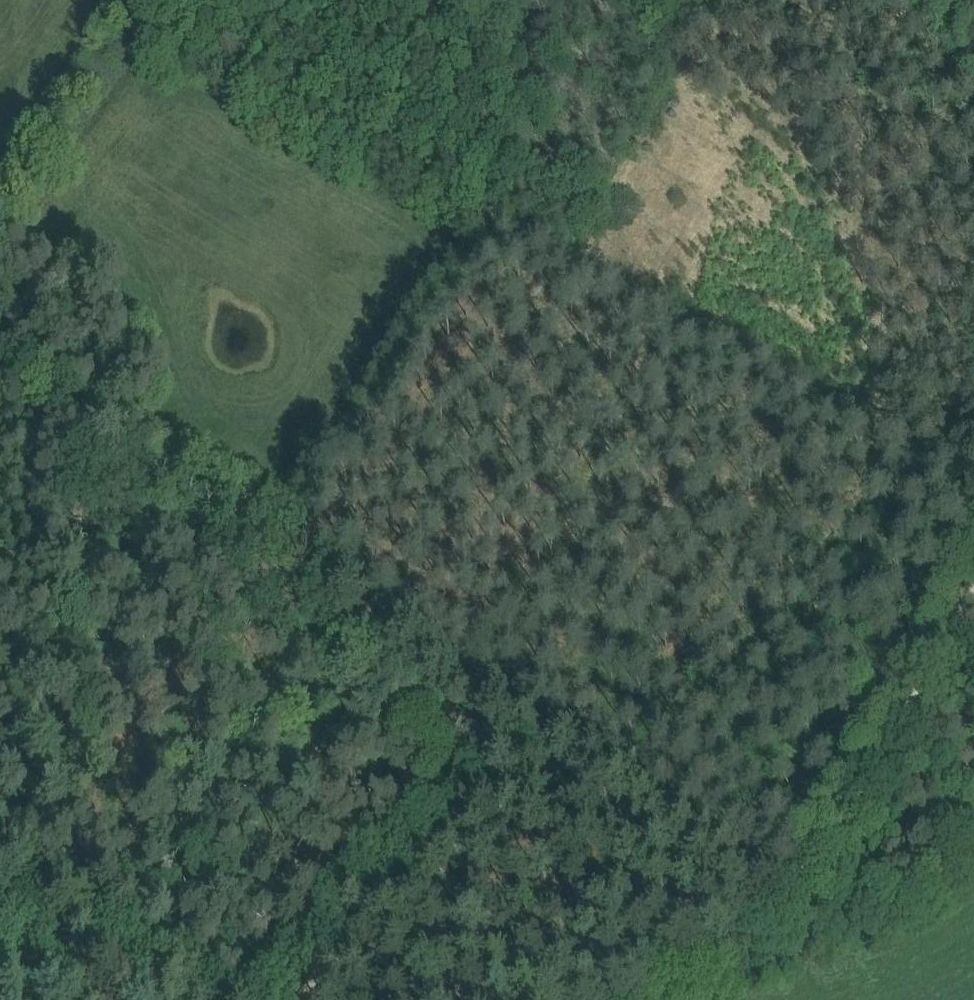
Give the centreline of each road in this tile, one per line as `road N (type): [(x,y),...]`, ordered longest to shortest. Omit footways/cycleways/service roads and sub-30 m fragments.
road 1 (track): [(973,599),(802,894),(794,942),(649,999)]
road 2 (track): [(973,842),(912,906),(827,942),(794,942)]

